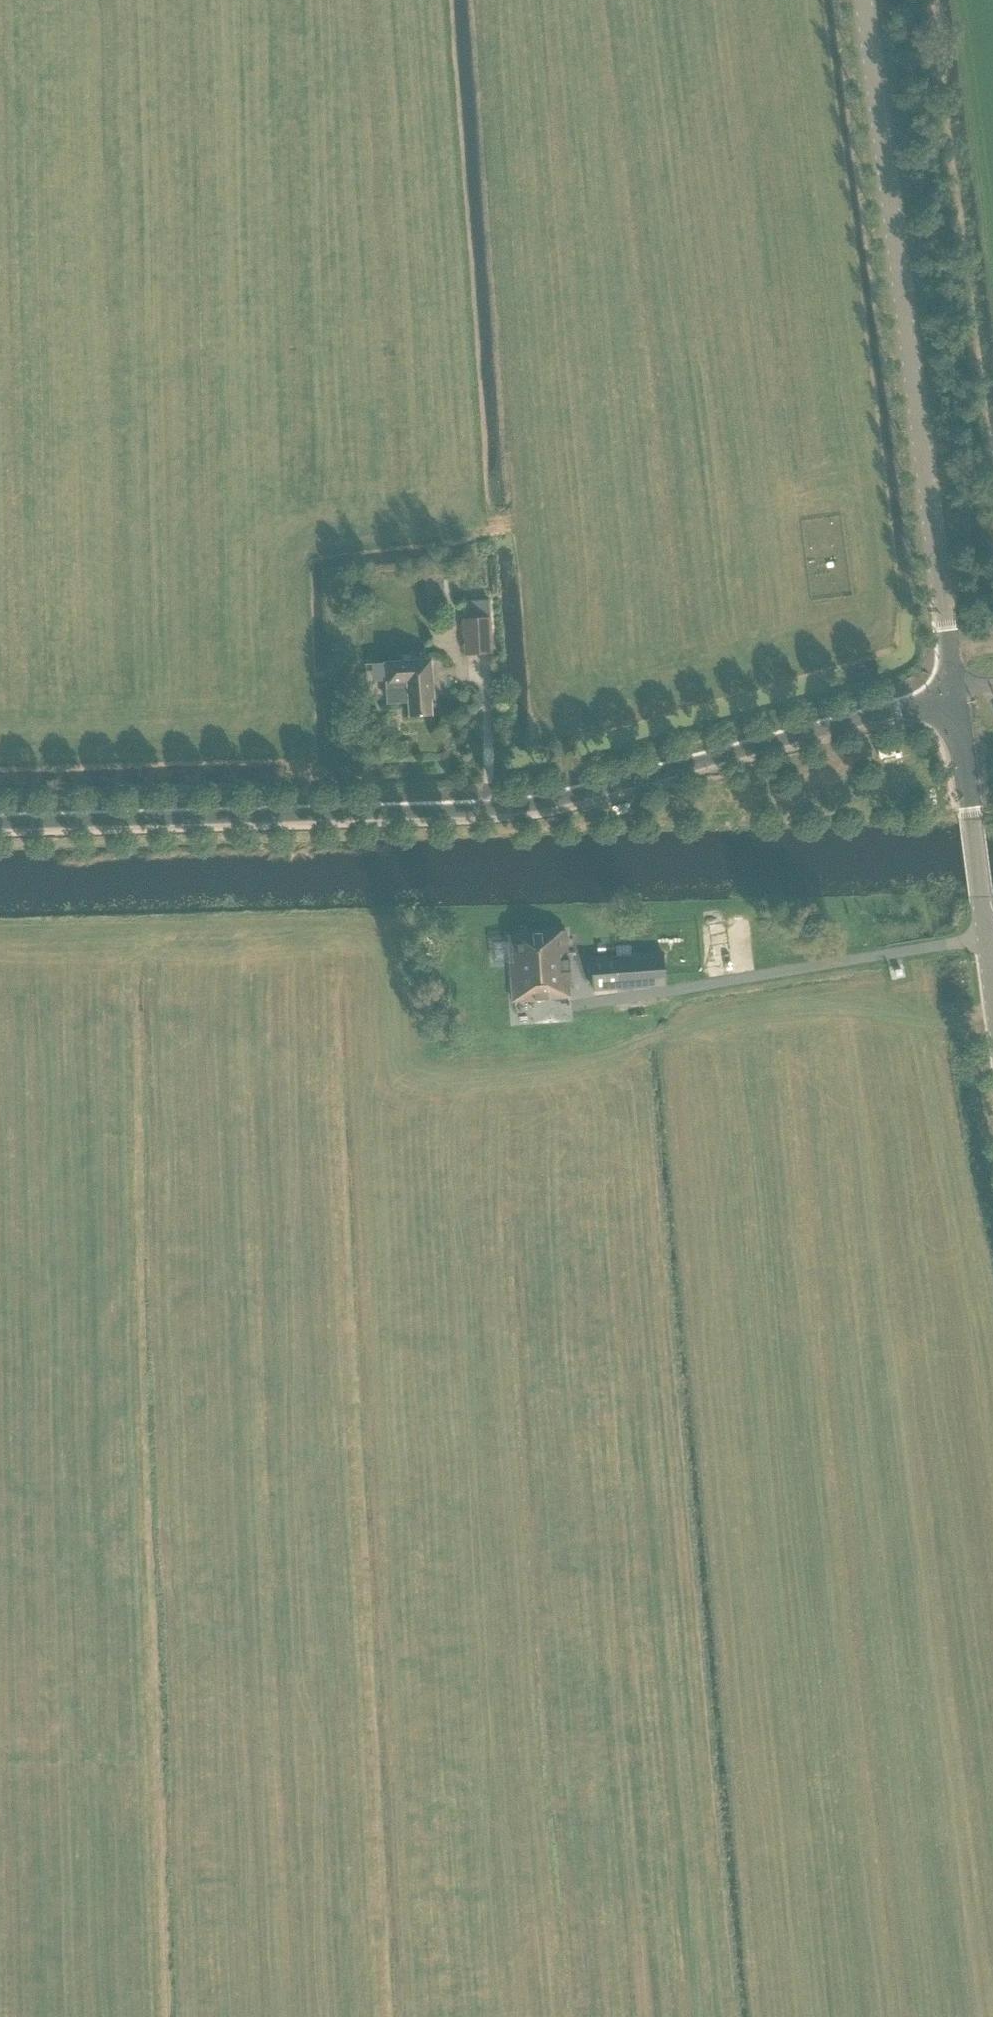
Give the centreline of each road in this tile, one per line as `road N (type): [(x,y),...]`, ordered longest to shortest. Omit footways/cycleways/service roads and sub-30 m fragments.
road 1 (unclassified): [(0,824),(441,815),(540,804),(950,694)]
road 2 (tertiary): [(950,694),(860,0)]
road 3 (tertiary): [(988,938),(950,694)]

